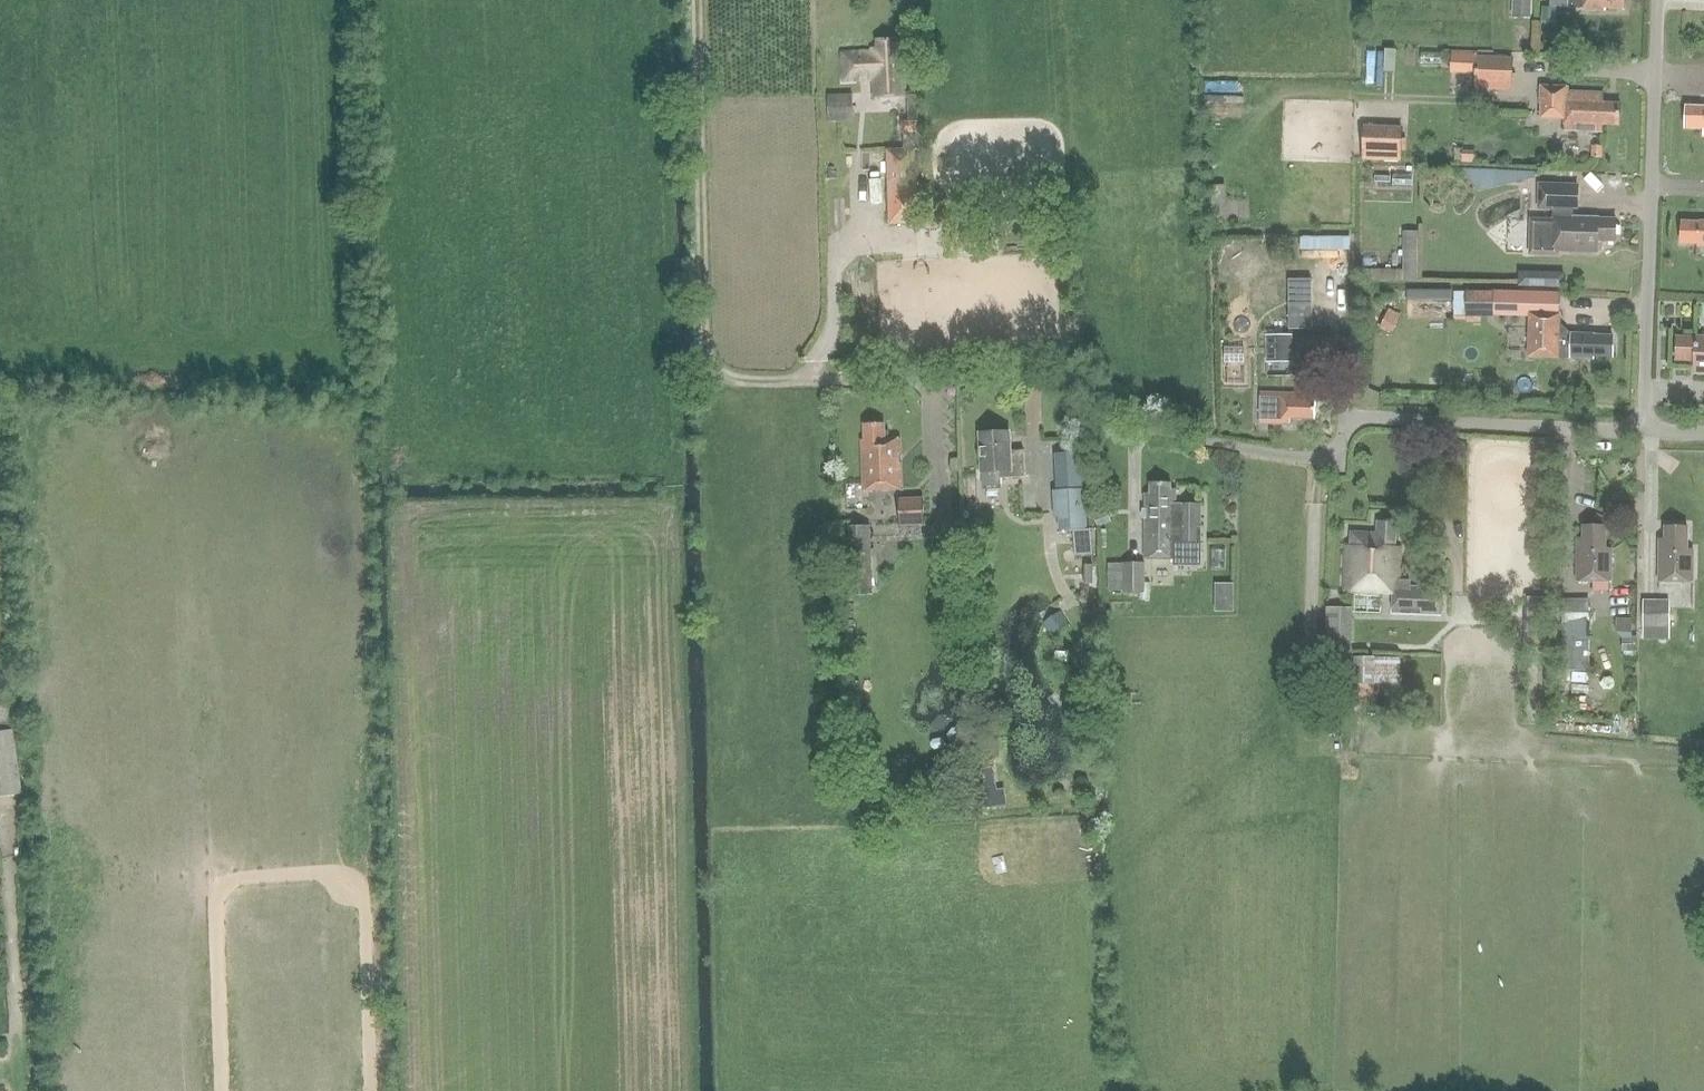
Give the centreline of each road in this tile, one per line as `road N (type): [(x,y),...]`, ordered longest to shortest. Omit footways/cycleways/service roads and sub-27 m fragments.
road 1 (unclassified): [(1643,429),(1382,416),(1361,419),(1328,456),(1315,459),(1193,443),(1097,387),(1059,376),(794,382)]
road 2 (track): [(794,382),(735,380),(707,361),(695,0)]
road 3 (unclassified): [(1643,429),(1657,0)]

